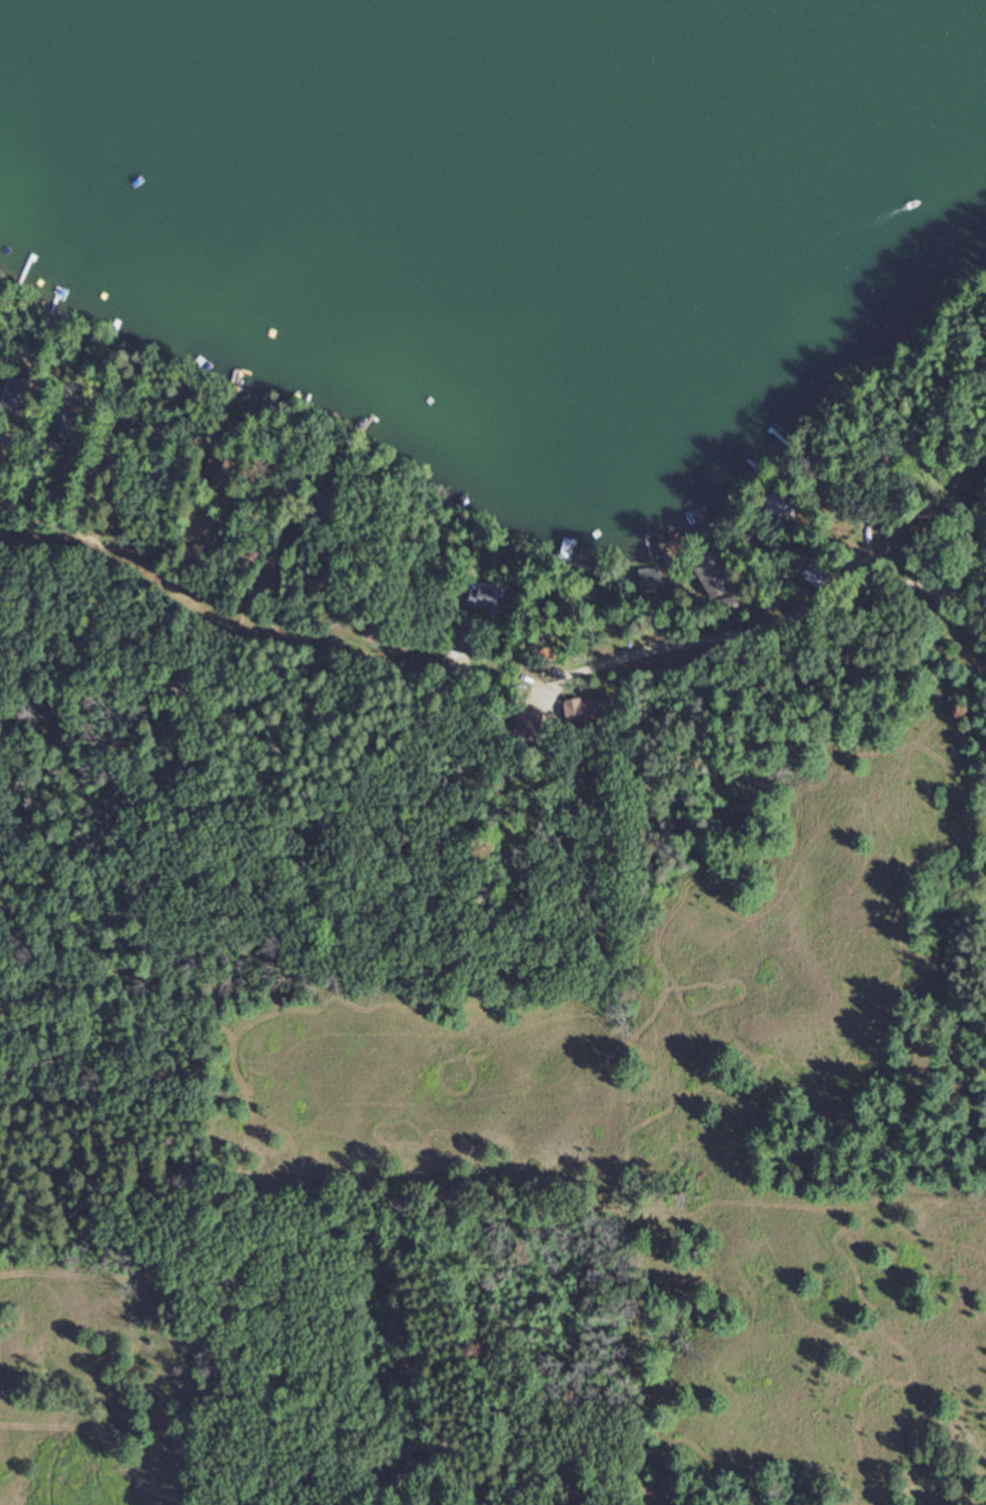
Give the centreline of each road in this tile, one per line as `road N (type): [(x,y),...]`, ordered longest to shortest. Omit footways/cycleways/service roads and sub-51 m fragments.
road 1 (residential): [(985,603),(925,584),(622,654)]
road 2 (residential): [(0,510),(92,538),(200,534)]

